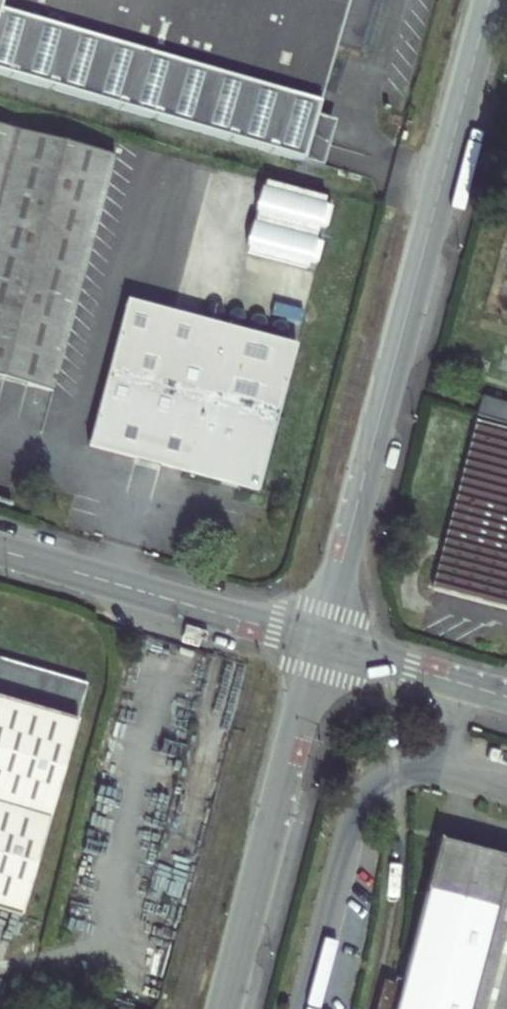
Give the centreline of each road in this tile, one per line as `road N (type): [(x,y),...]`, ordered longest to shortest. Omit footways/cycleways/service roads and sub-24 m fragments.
road 1 (unclassified): [(491,0),(320,644)]
road 2 (unclassified): [(320,644),(224,1008)]
road 3 (unclassified): [(0,551),(320,644)]
road 4 (unclassified): [(320,644),(506,697)]

